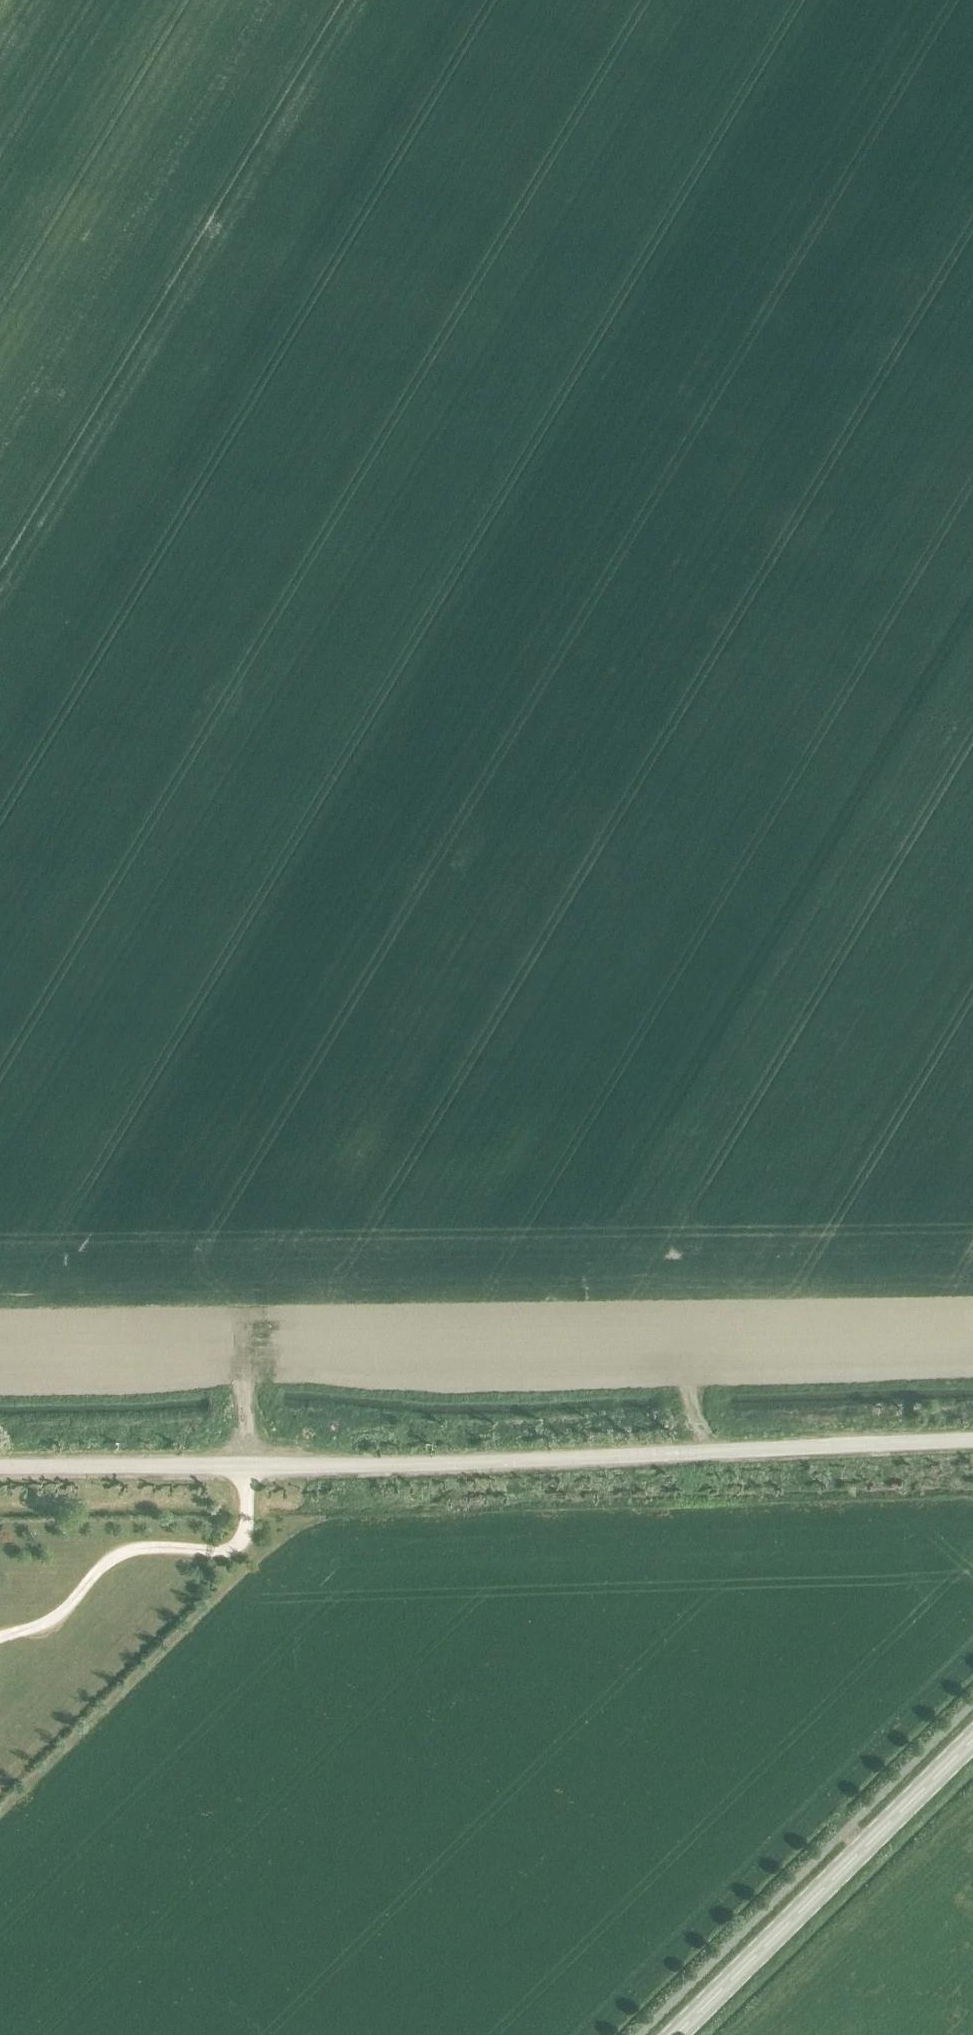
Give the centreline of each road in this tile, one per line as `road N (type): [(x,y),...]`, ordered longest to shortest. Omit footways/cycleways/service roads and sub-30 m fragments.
road 1 (unclassified): [(972,1441),(414,1464),(0,1466)]
road 2 (secondary): [(675,2034),(972,1739)]

